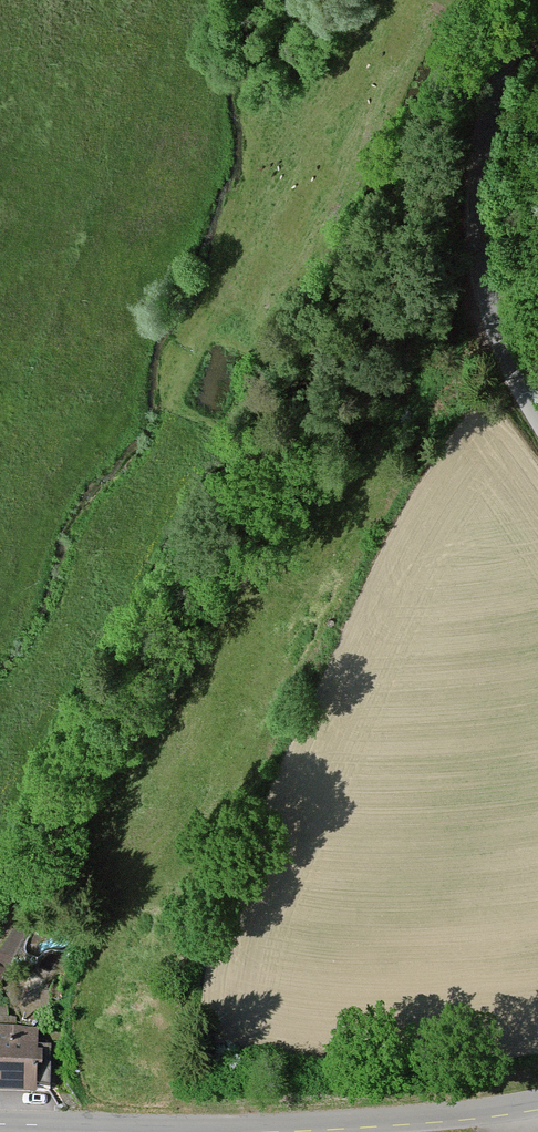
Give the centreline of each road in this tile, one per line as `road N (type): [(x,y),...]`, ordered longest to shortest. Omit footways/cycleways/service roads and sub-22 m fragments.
road 1 (track): [(0,927),(305,375),(461,55),(499,0)]
road 2 (unclassified): [(537,1104),(327,1124),(0,1124)]
road 3 (unclassified): [(537,415),(501,340),(486,270),(491,116),(522,0)]

